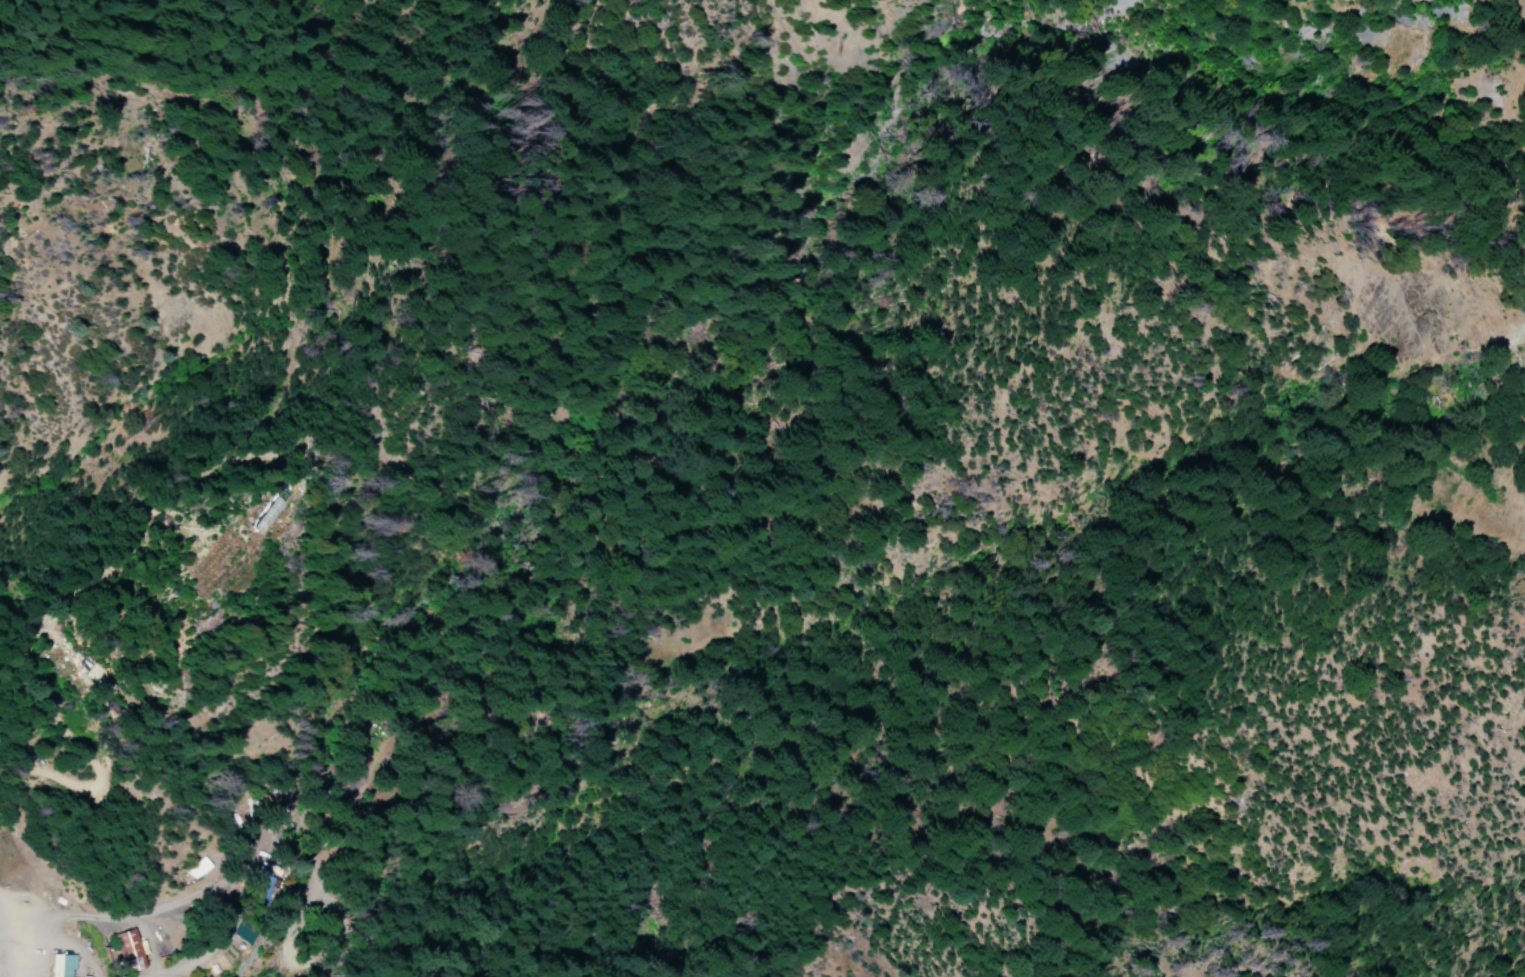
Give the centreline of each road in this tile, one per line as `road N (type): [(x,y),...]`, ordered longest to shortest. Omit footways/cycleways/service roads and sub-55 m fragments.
road 1 (residential): [(262,976),(377,753),(502,583)]

